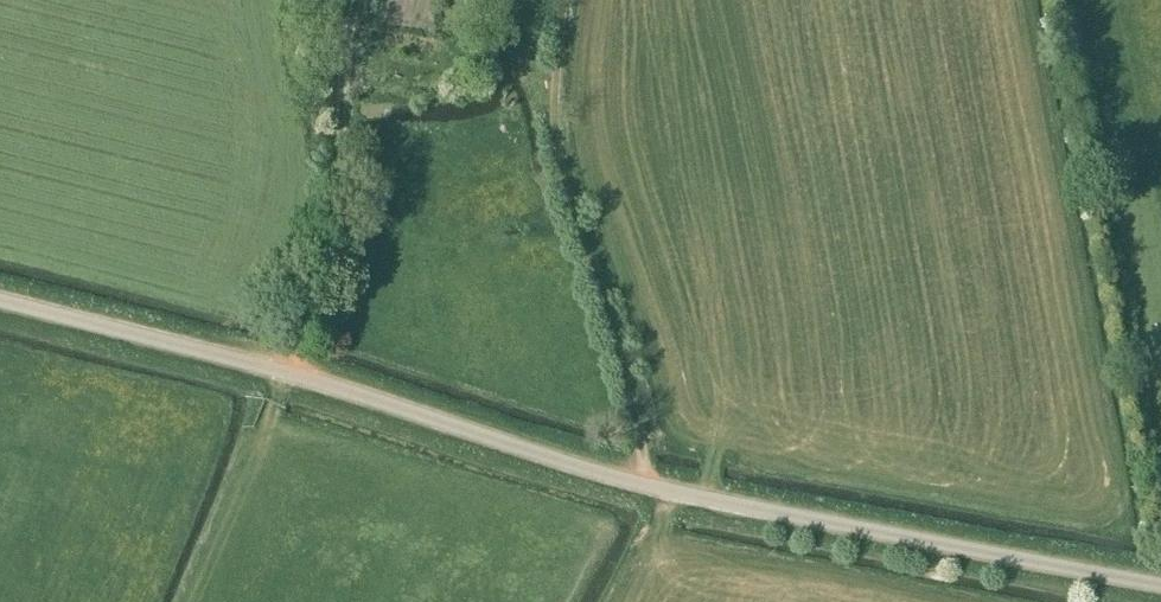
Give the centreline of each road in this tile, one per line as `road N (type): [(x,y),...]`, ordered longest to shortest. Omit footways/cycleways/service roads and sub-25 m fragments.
road 1 (unclassified): [(1160,584),(641,483),(283,371),(0,300)]
road 2 (track): [(641,483),(619,341),(557,145),(564,0)]
road 3 (track): [(357,0),(345,54),(335,210),(283,371)]

